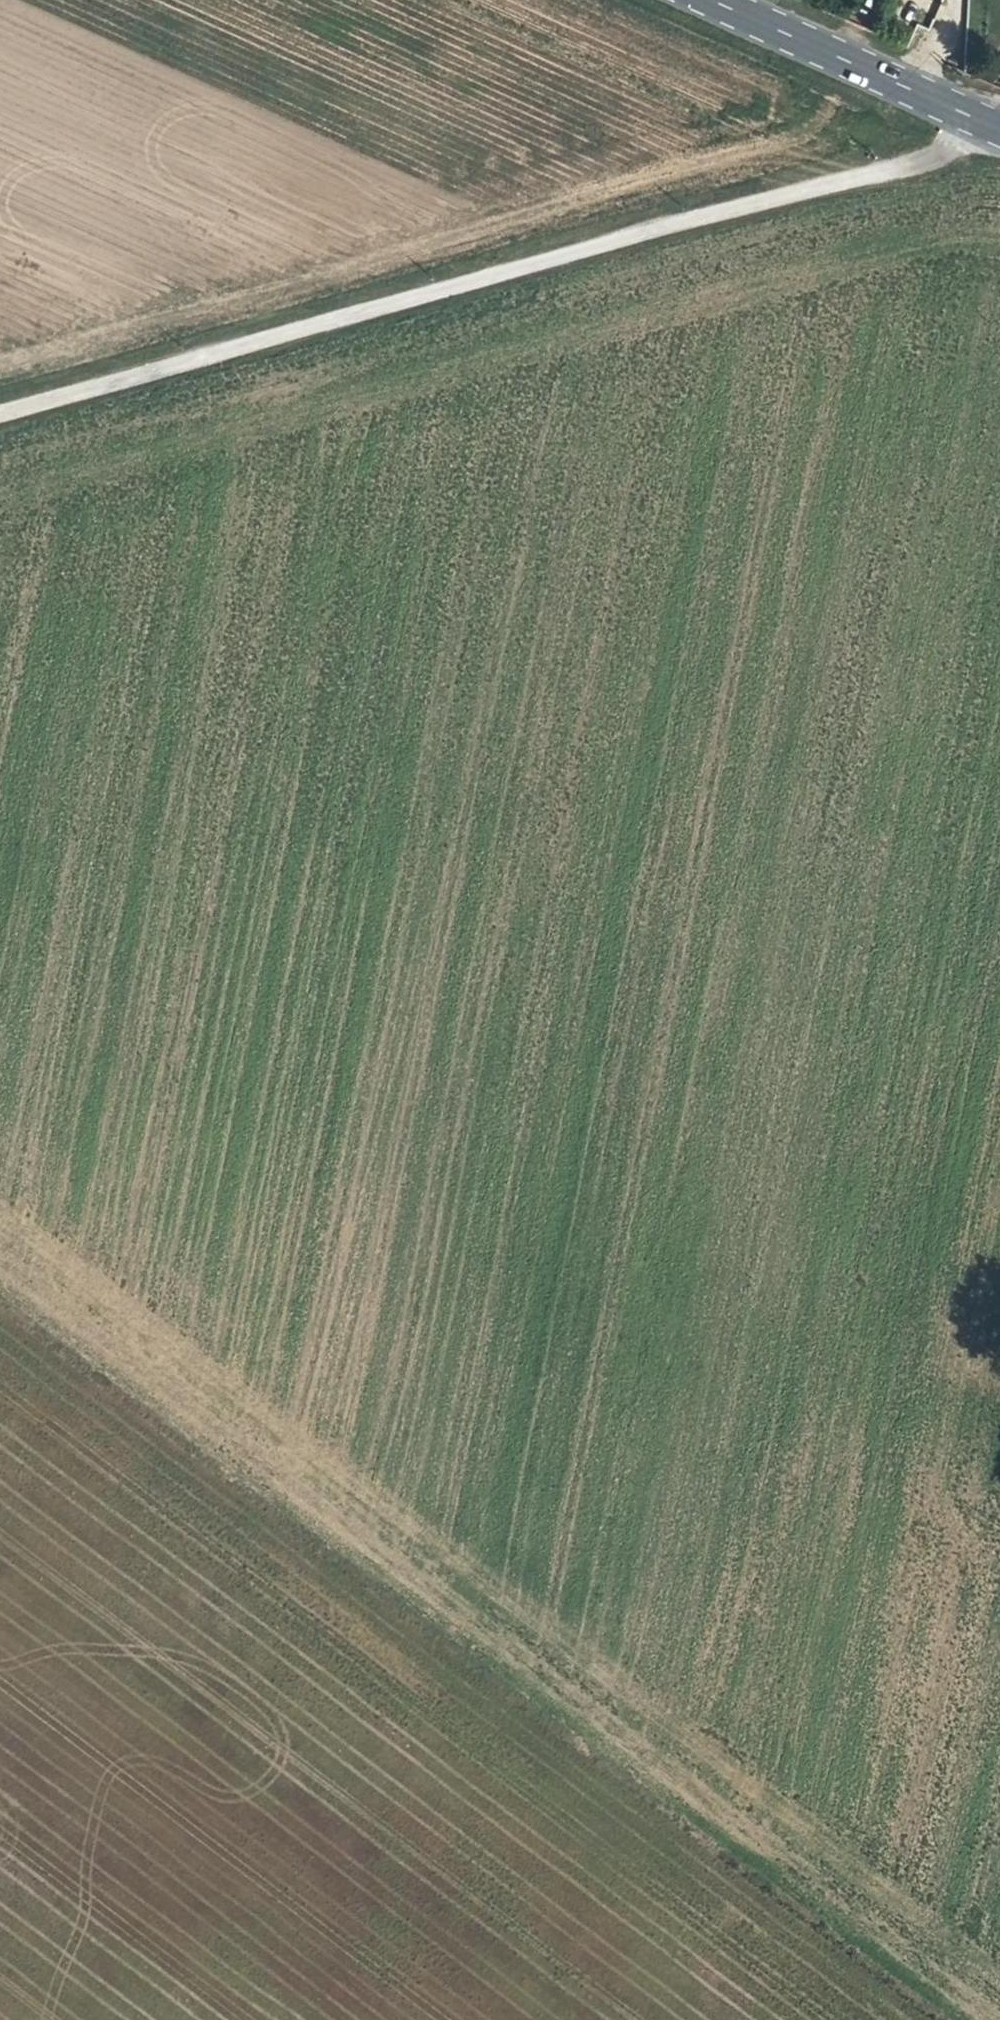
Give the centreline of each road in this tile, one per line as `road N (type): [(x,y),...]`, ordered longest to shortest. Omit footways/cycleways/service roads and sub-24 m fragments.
road 1 (primary): [(999,128),(713,0)]

